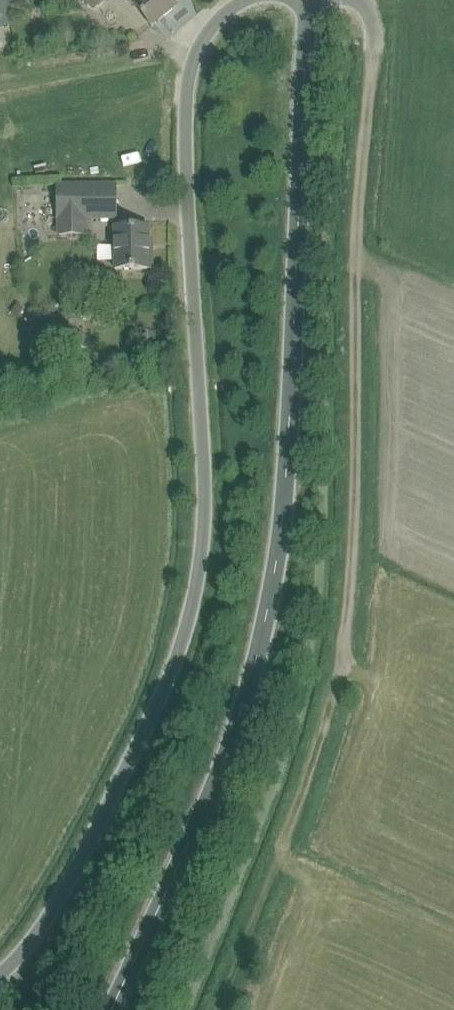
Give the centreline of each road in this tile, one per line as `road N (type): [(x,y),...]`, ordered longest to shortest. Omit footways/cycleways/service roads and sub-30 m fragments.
road 1 (unclassified): [(109,1009),(236,734),(273,609),(310,0)]
road 2 (unclassified): [(246,0),(210,35),(193,106),(201,547),(187,614),(57,895),(0,970)]
road 3 (track): [(357,0),(373,29),(354,246),(357,458),(336,675),(307,773),(215,1009)]

